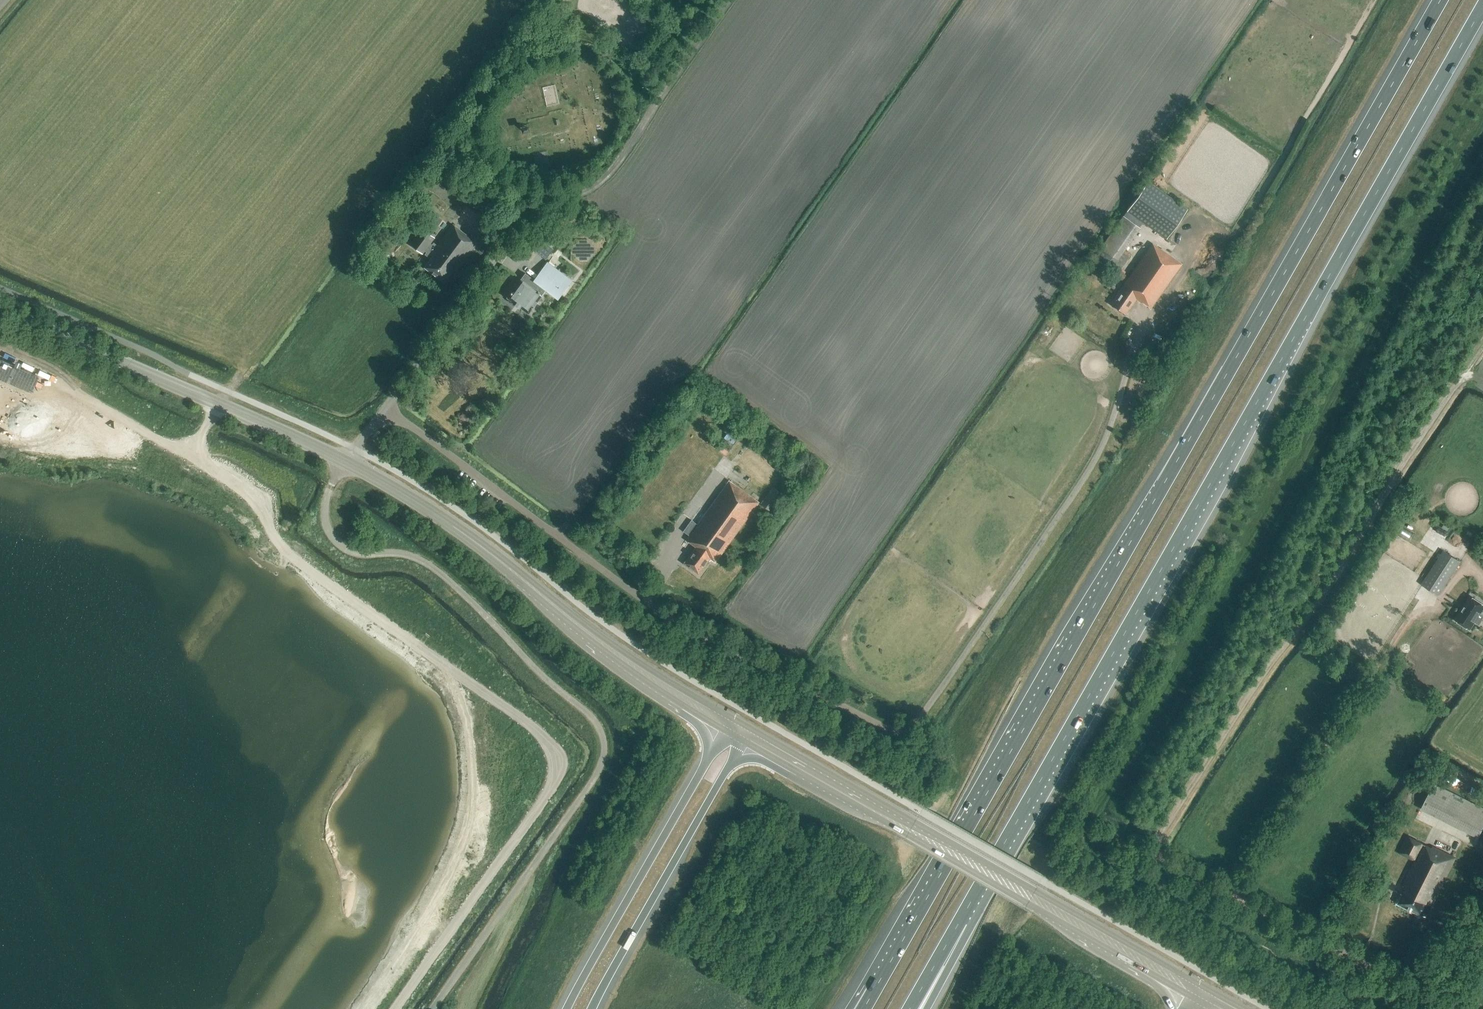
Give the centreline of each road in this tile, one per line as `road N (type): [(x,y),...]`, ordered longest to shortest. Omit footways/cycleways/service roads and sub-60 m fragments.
road 1 (motorway): [(1440,0),(863,1008)]
road 2 (unclassified): [(382,410),(666,613),(897,729),(1077,480),(1128,342)]
road 3 (motorway): [(978,892),(1482,8)]
road 4 (track): [(0,353),(227,475),(253,498),(284,549),(550,741),(553,786),(395,1008)]
road 5 (unclassified): [(346,462),(322,516),(330,537),(347,552),(432,565),(583,709),(599,727),(603,752),(594,779),(432,1008)]
road 6 (secondary): [(1193,990),(746,734)]
road 7 (secondary): [(727,724),(577,626),(442,519),(346,462)]
road 8 (unclassified): [(1451,1008),(1087,829)]
road 9 (secondary): [(346,462),(0,313)]
road 10 (motorway): [(727,724),(566,1008)]
road 11 (motorway): [(593,1008),(746,734)]
road 12 (unclassified): [(382,410),(531,203)]
road 13 (motorway): [(909,1008),(978,892)]
road 14 (motorway): [(930,1008),(978,892)]

